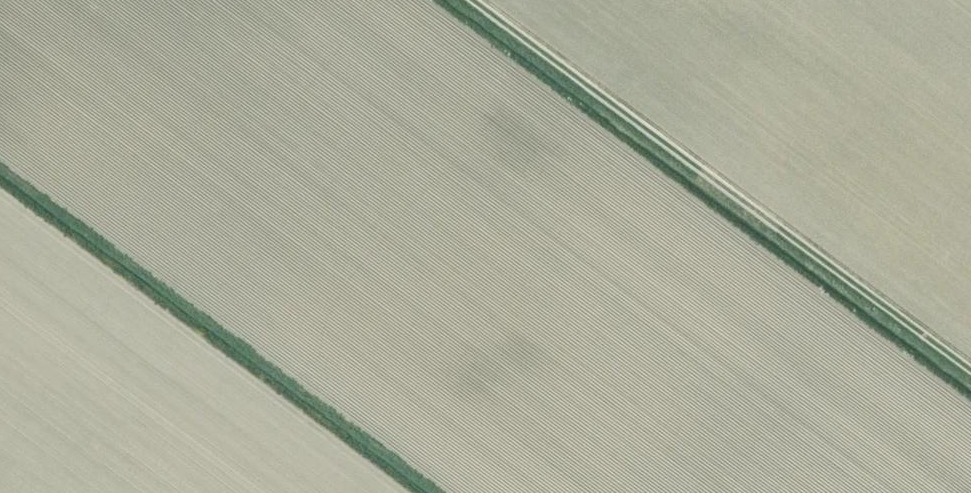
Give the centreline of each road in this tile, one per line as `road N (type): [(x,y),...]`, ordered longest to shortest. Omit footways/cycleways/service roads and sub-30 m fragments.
road 1 (track): [(468,0),(970,371)]

